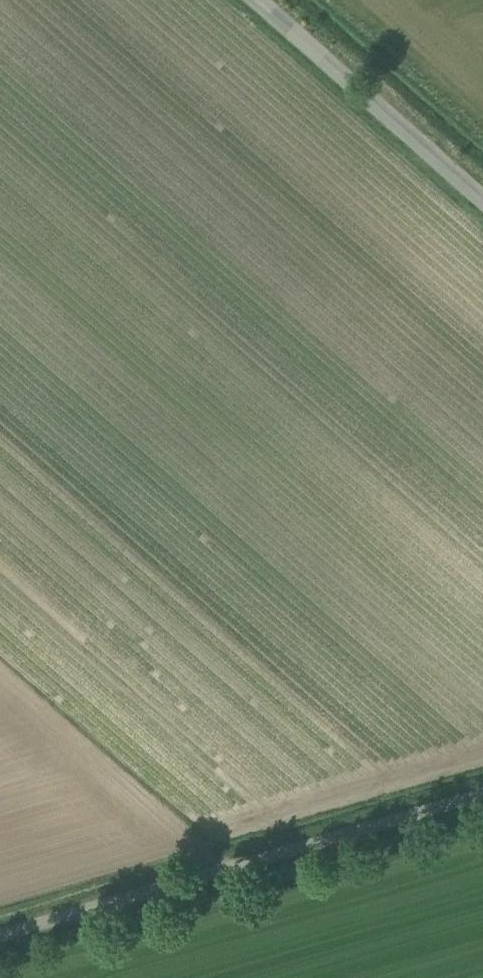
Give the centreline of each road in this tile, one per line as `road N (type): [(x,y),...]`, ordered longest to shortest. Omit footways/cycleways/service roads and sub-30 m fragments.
road 1 (unclassified): [(0,938),(482,801)]
road 2 (unclassified): [(482,197),(257,0)]

